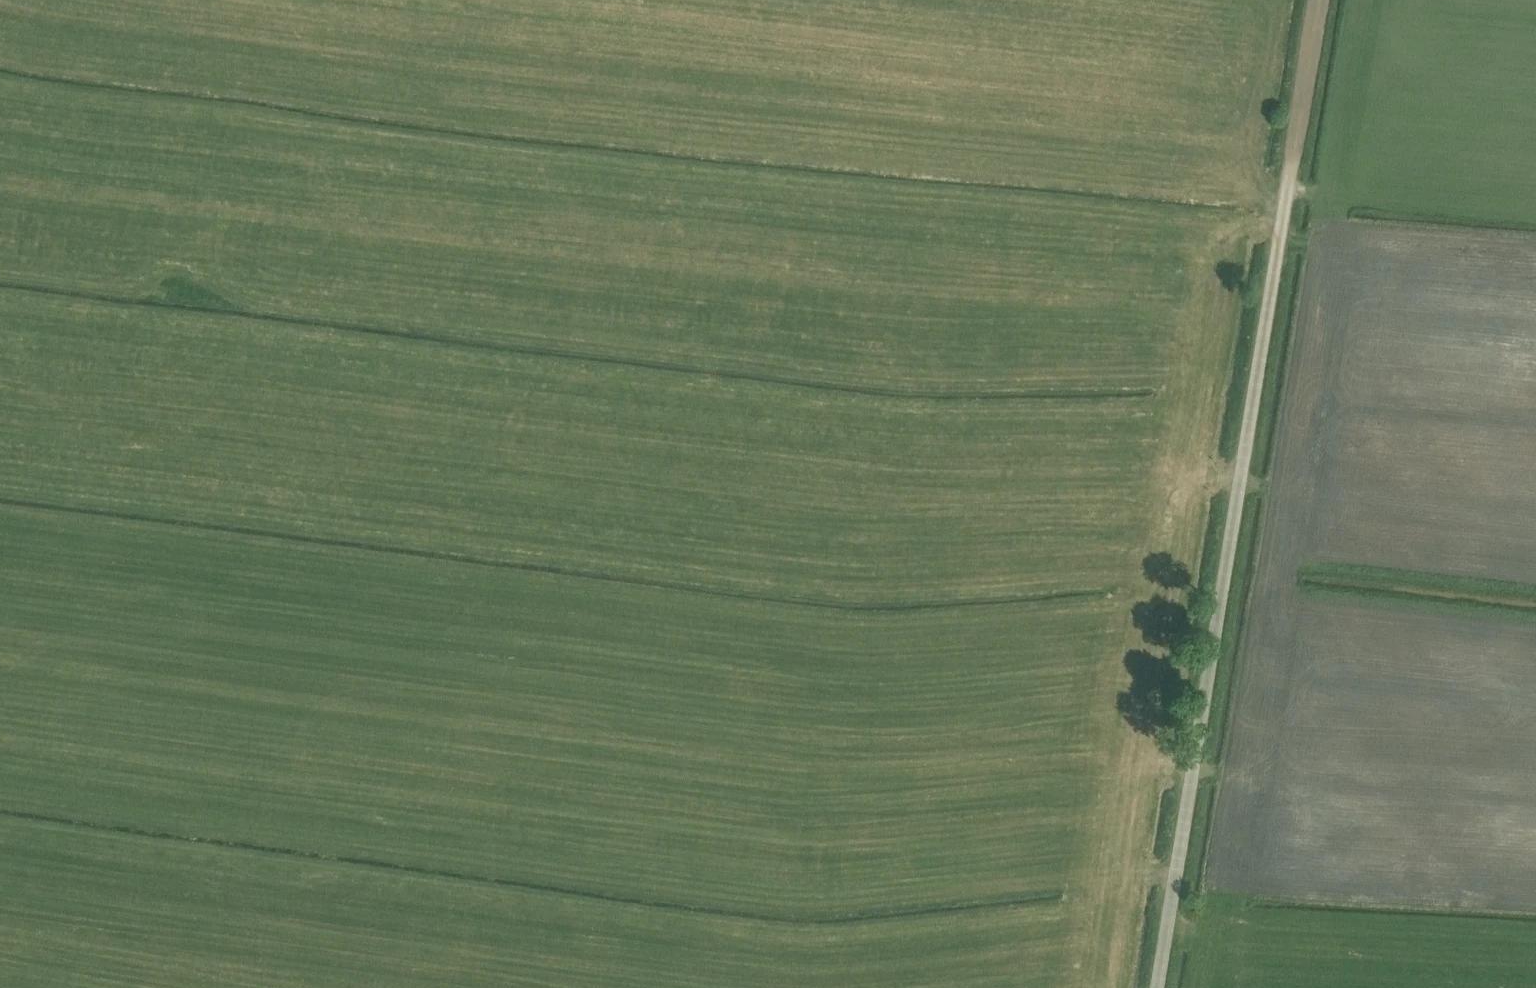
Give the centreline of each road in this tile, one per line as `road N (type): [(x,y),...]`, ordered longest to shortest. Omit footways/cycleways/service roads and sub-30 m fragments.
road 1 (unclassified): [(1319,0),(1156,987)]

